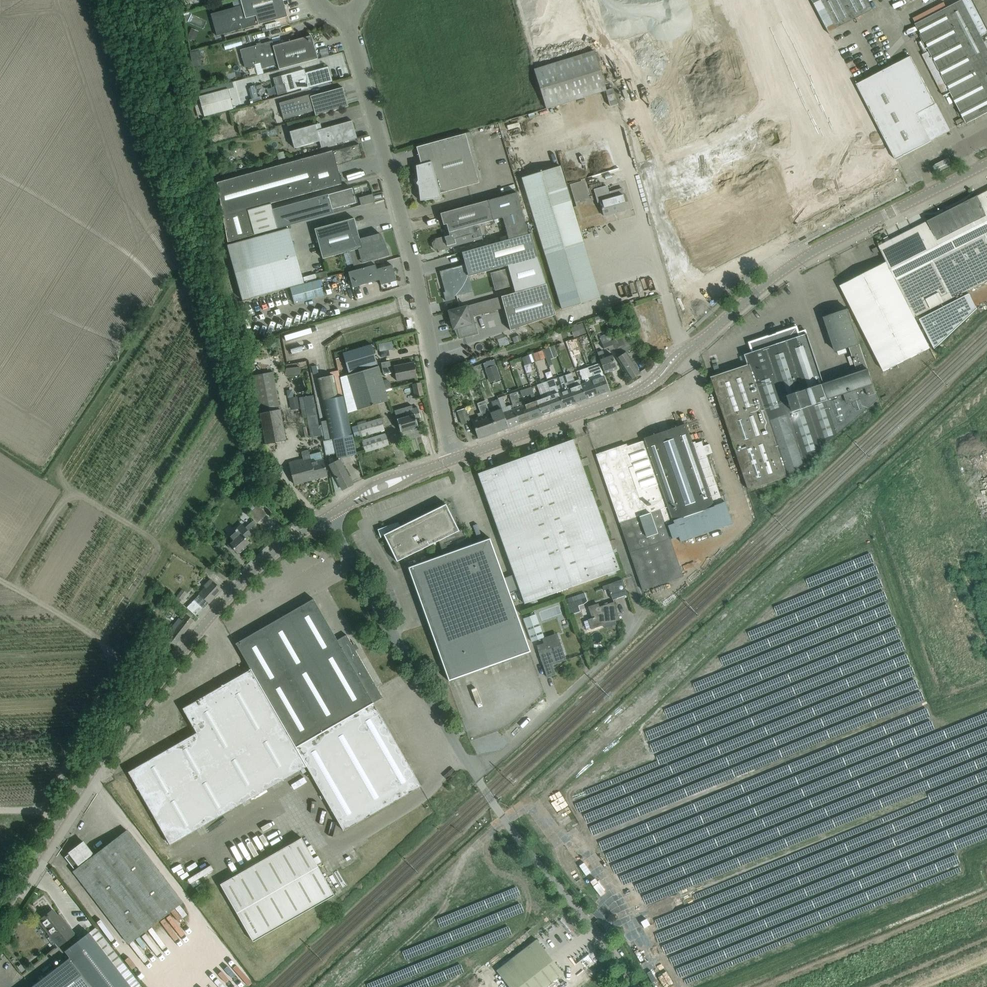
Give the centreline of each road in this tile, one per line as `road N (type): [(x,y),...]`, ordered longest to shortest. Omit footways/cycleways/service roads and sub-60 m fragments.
road 1 (tertiary): [(453,458),(631,394),(812,252),(986,165)]
road 2 (tertiary): [(0,915),(183,648),(263,562),(328,515)]
road 3 (unclassified): [(453,458),(414,259),(346,16)]
road 4 (unclassified): [(471,768),(328,515)]
road 5 (unclassified): [(634,986),(471,768)]
road 6 (unclassified): [(471,768),(506,751),(639,627)]
road 7 (tertiary): [(328,515),(453,458)]

